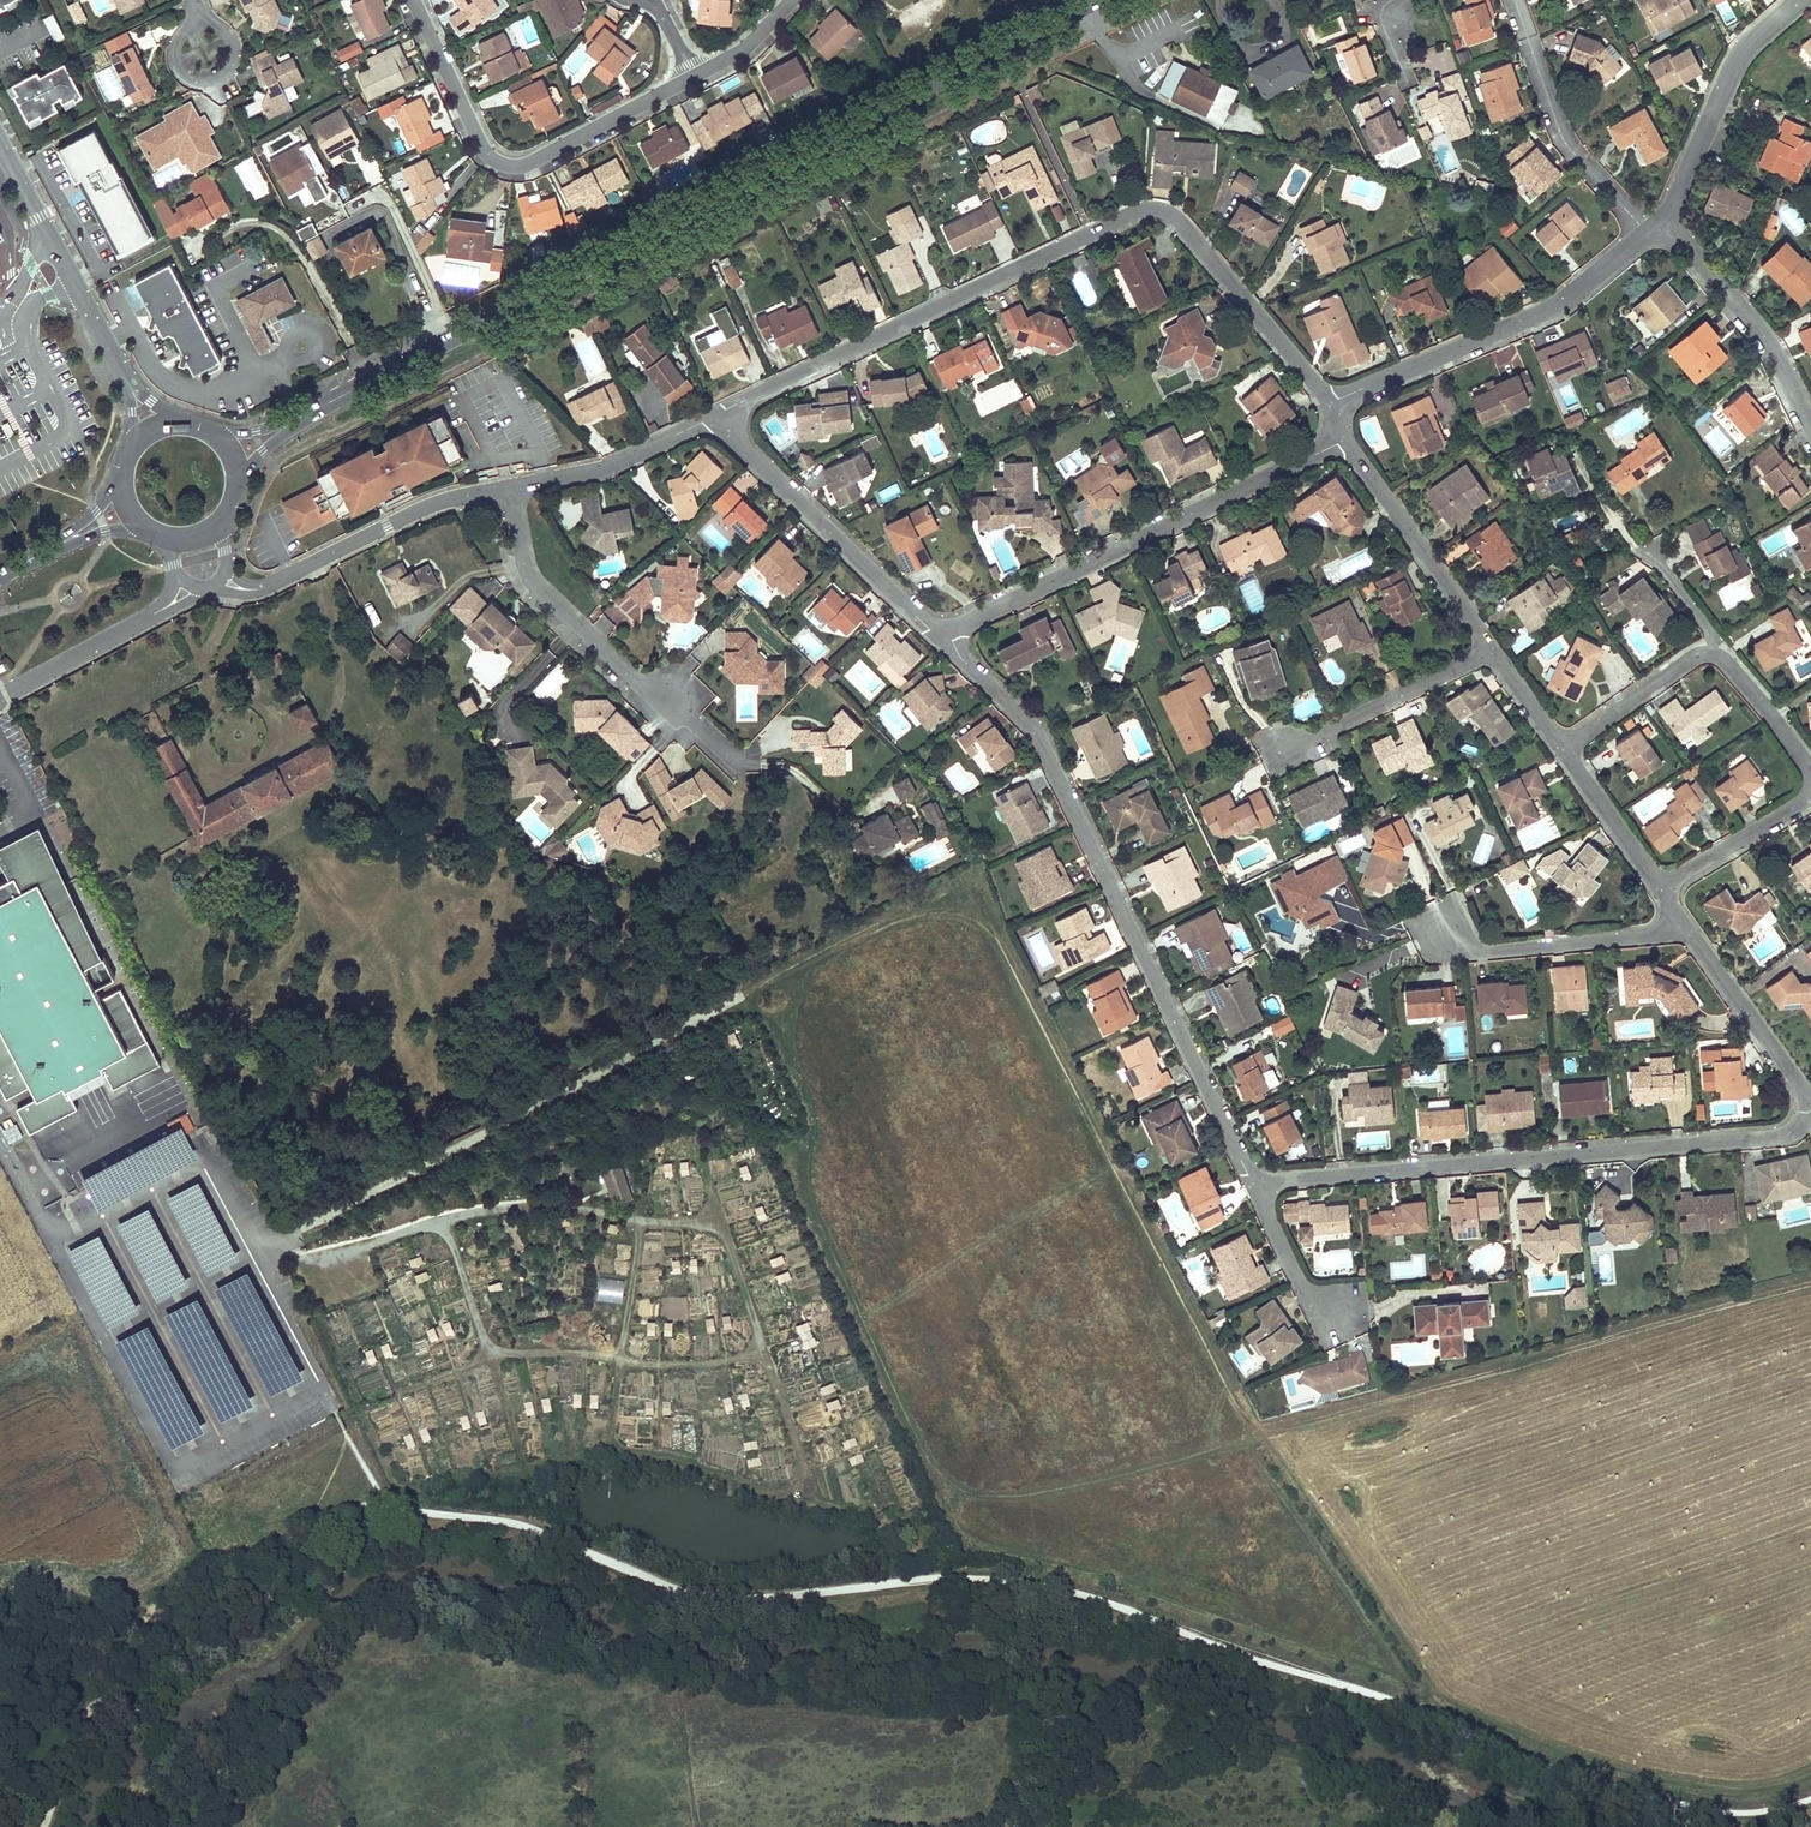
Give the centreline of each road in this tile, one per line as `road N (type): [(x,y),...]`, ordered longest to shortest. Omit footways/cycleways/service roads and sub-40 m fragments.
road 1 (track): [(1382,1699),(1433,1702),(1445,1691),(1421,1669),(1264,1431),(1810,1282)]
road 2 (primary): [(316,410),(1097,0)]
road 3 (residential): [(1331,403),(1182,225),(1152,208),(710,418)]
road 4 (track): [(943,889),(299,1229)]
road 5 (residential): [(940,639),(1042,745),(1252,1183)]
road 6 (residential): [(1252,1183),(1772,1138),(1810,1120)]
road 7 (residential): [(1346,440),(940,639)]
road 8 (track): [(295,1251),(306,1258),(485,1212),(543,1207),(721,1226)]
road 9 (residential): [(694,78),(529,165),(504,165),(481,145),(413,0)]
road 10 (track): [(762,1354),(696,1365),(492,1352),(396,1395)]
road 11 (residential): [(512,487),(527,567),(539,586),(737,759)]
road 12 (residential): [(1649,229),(1532,318),(1331,403)]
road 13 (track): [(703,1163),(800,1453),(807,1498)]
road 14 (residential): [(1810,777),(1771,714),(1712,655),(1696,657),(1563,750)]
road 15 (residential): [(710,418),(940,639)]
road 16 (residential): [(1649,229),(1682,190),(1741,53),(1799,0)]
road 17 (residential): [(1649,229),(1563,140),(1514,0)]
road 18 (residential): [(127,380),(0,142)]
road 19 (residential): [(512,487),(435,503),(268,586)]
road 20 (residential): [(1810,429),(1760,332),(1687,245),(1649,229)]
road 21 (residential): [(1494,651),(1346,440)]
road 22 (residential): [(1691,932),(1486,953),(1441,928)]
road 23 (track): [(520,1460),(492,1352),(442,1223)]
road 24 (track): [(640,1221),(607,1451)]
road 25 (residential): [(1494,651),(1284,750)]
road 26 (residential): [(710,418),(601,470),(512,487)]
road 27 (residential): [(1810,1102),(1691,932)]
road 28 (residential): [(1663,890),(1802,805),(1810,785)]
road 29 (residential): [(1663,890),(1563,750)]
road 30 (residential): [(200,26),(220,31),(232,47),(230,68),(215,82),(194,82),(176,62),(178,42),(194,28)]
road 31 (residential): [(1252,1183),(1303,1287),(1333,1310)]
road 32 (primary): [(3,574),(107,530),(147,529)]
road 33 (primary): [(120,484),(3,574)]
road 34 (residential): [(793,0),(751,45),(694,78)]
road 35 (residential): [(1563,750),(1494,651)]

